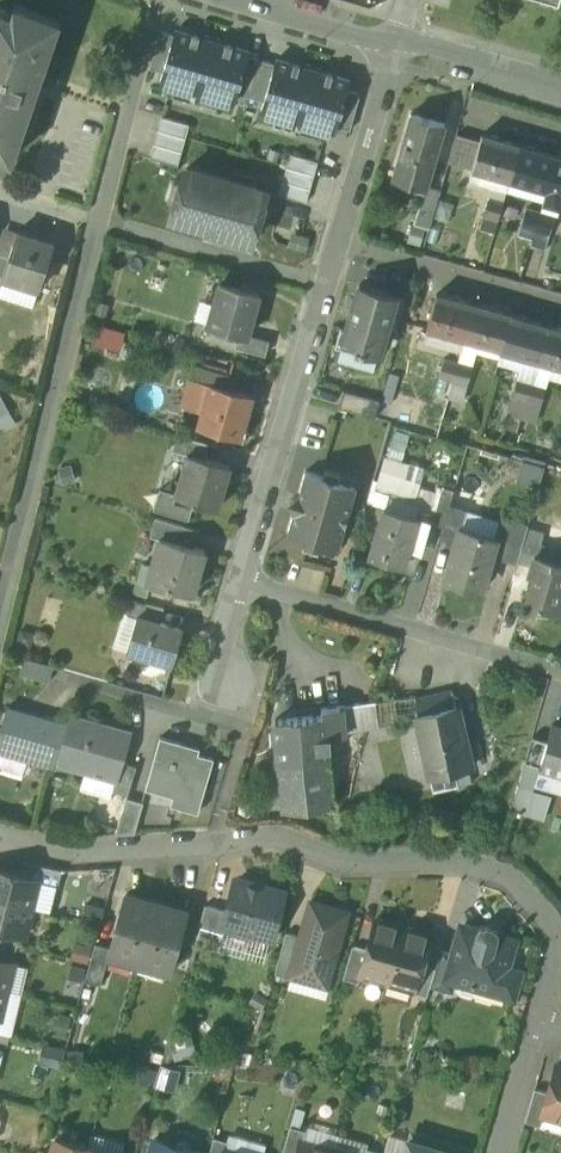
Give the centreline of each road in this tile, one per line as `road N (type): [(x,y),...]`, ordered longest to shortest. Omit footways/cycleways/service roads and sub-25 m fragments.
road 1 (residential): [(0,838),(82,855),(280,836),(345,867),(488,865),(536,900),(557,941),(533,1028)]
road 2 (residential): [(237,576),(560,675)]
road 3 (residential): [(324,287),(237,576)]
road 4 (residential): [(93,223),(324,287)]
road 5 (residential): [(336,237),(560,301)]
road 6 (residential): [(391,46),(336,237)]
road 7 (residential): [(391,46),(560,93)]
road 8 (residential): [(247,0),(391,46)]
road 9 (residential): [(533,1028),(498,1152)]

